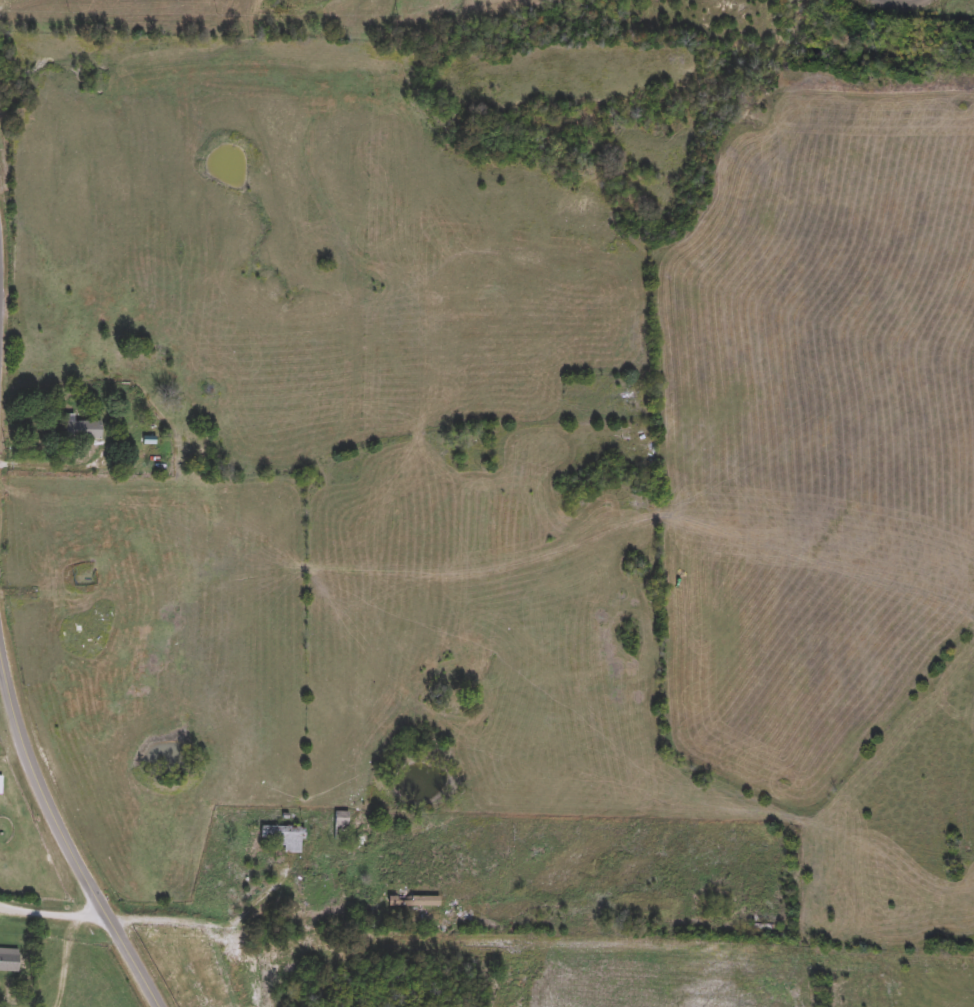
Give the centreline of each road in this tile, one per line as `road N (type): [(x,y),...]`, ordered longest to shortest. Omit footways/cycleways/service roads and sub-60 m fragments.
road 1 (residential): [(156,1006),(56,831),(0,673)]

